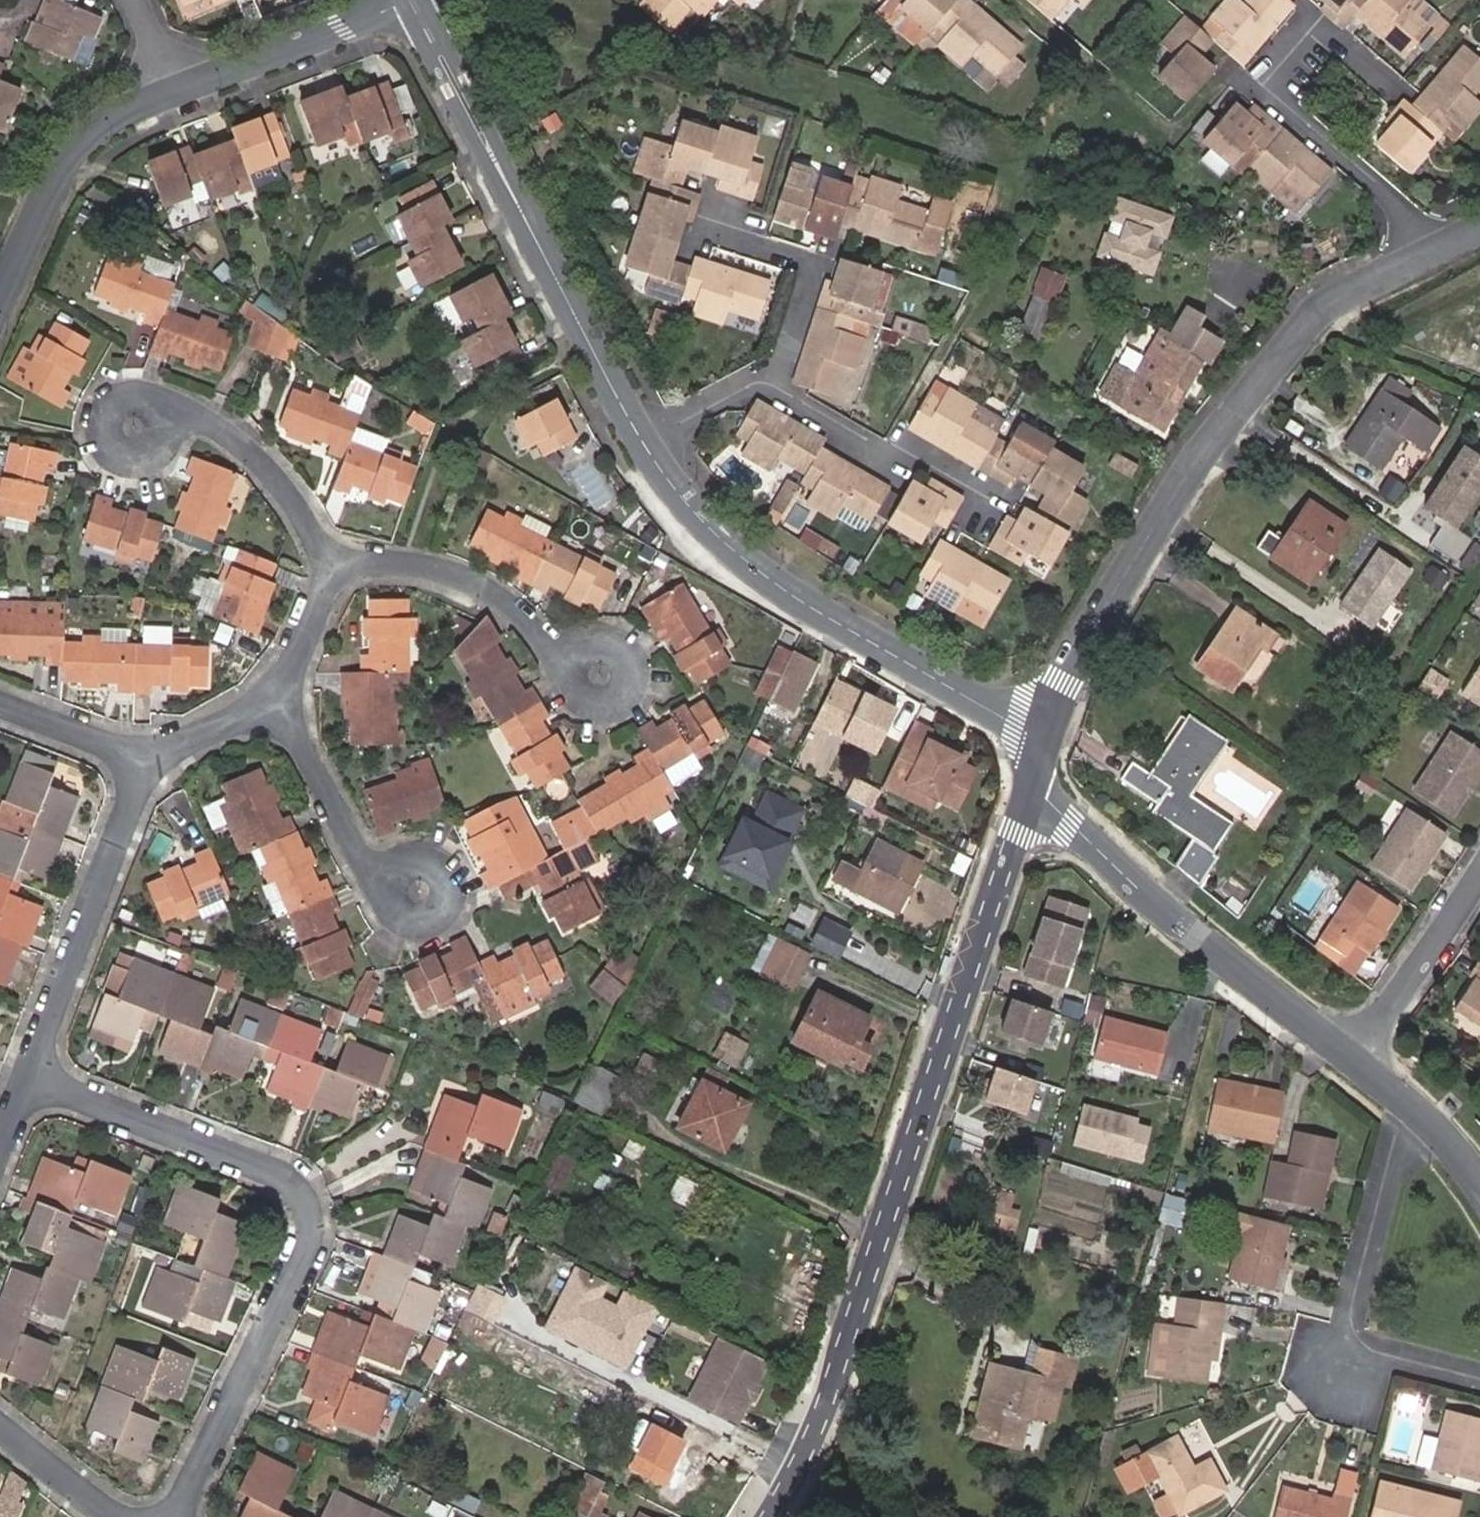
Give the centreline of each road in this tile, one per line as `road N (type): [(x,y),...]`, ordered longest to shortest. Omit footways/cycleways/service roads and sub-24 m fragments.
road 1 (tertiary): [(766,1516),(837,1371),(1029,795)]
road 2 (residential): [(29,1076),(278,1173),(308,1213),(308,1248),(176,1516)]
road 3 (residential): [(1047,734),(1064,687),(1200,456),(1318,315),(1427,254)]
road 4 (tertiary): [(643,443),(680,496),(751,566),(1017,725),(1047,734)]
road 5 (residential): [(1029,795),(1045,800),(1192,938),(1349,1057)]
road 6 (residential): [(1479,1378),(1341,1345),(1387,1172),(1428,1122)]
road 7 (residential): [(29,1076),(148,773)]
road 8 (tertiary): [(501,172),(643,443)]
road 9 (residential): [(166,90),(89,133),(57,174),(0,305)]
road 10 (residential): [(132,426),(195,417),(248,448),(338,573)]
road 11 (residential): [(1231,71),(1398,206),(1427,254)]
road 12 (residential): [(570,661),(519,605),(457,573),(390,563),(338,573)]
road 13 (residential): [(402,4),(166,90)]
road 14 (residential): [(770,389),(812,257),(705,224)]
road 15 (residential): [(988,500),(770,389)]
road 16 (residential): [(1349,1057),(1479,871)]
road 17 (residential): [(392,883),(358,854),(280,704)]
road 18 (tertiary): [(402,4),(470,133),(501,172)]
road 19 (tertiary): [(501,172),(493,128),(424,0)]
road 20 (residential): [(570,661),(598,641),(620,647),(633,665),(632,687),(618,704),(597,709),(577,699)]
road 21 (residential): [(148,773),(106,747),(0,706)]
road 22 (residential): [(280,704),(169,749),(148,773)]
road 23 (residential): [(116,1516),(0,1429)]
road 24 (residential): [(338,573),(280,704)]
road 25 (residential): [(770,389),(752,384),(643,443)]
road 26 (residential): [(392,883),(401,914),(433,911),(438,880),(410,868)]

